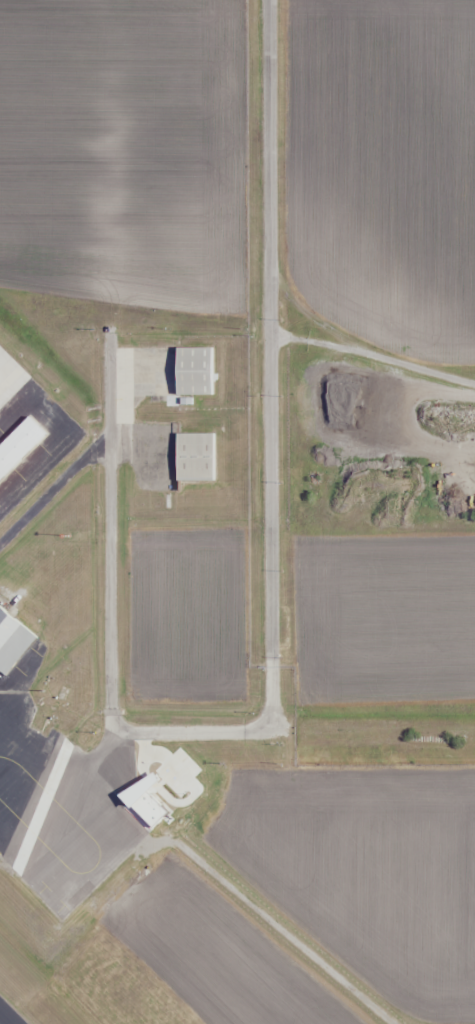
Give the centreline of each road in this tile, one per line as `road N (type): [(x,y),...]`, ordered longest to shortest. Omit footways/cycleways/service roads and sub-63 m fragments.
road 1 (residential): [(114,733),(253,733),(276,699),(270,0)]

